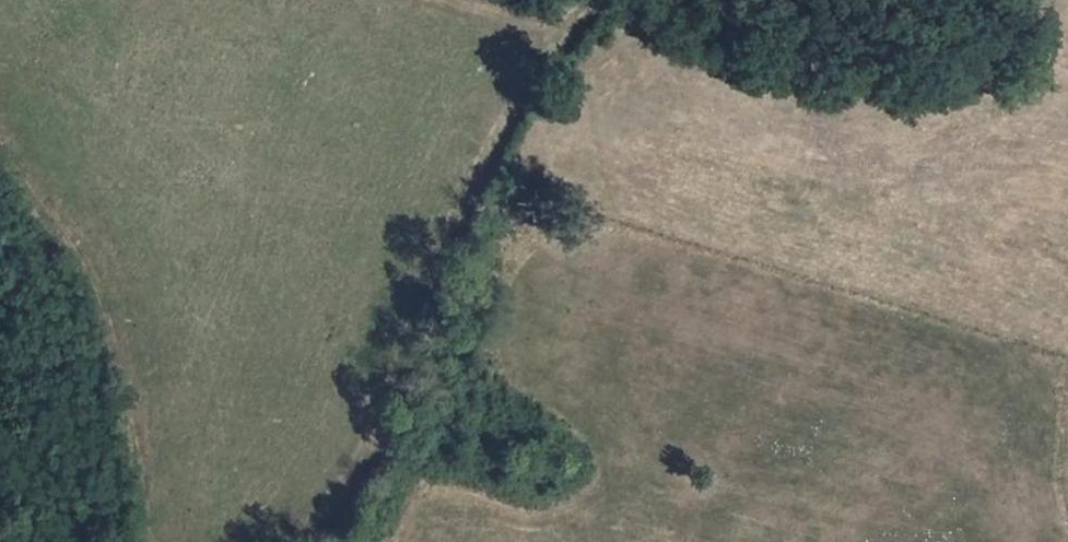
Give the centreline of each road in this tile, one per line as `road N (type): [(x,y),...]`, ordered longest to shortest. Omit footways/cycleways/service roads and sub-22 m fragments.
road 1 (track): [(0,148),(96,301),(129,421),(140,541)]
road 2 (track): [(608,0),(558,38),(465,0)]

